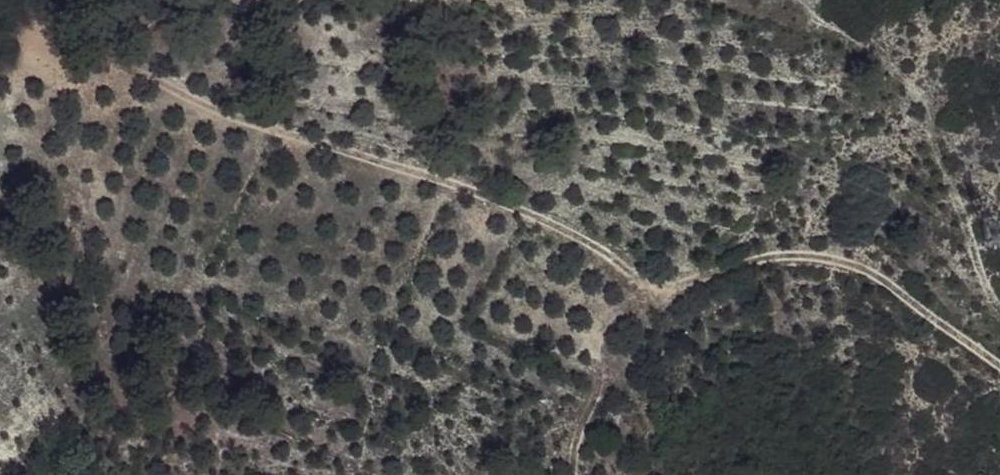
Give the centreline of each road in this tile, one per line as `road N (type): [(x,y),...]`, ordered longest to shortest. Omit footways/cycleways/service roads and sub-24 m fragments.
road 1 (track): [(999,368),(864,263),(830,253),(753,253),(655,273),(585,227),(132,65)]

